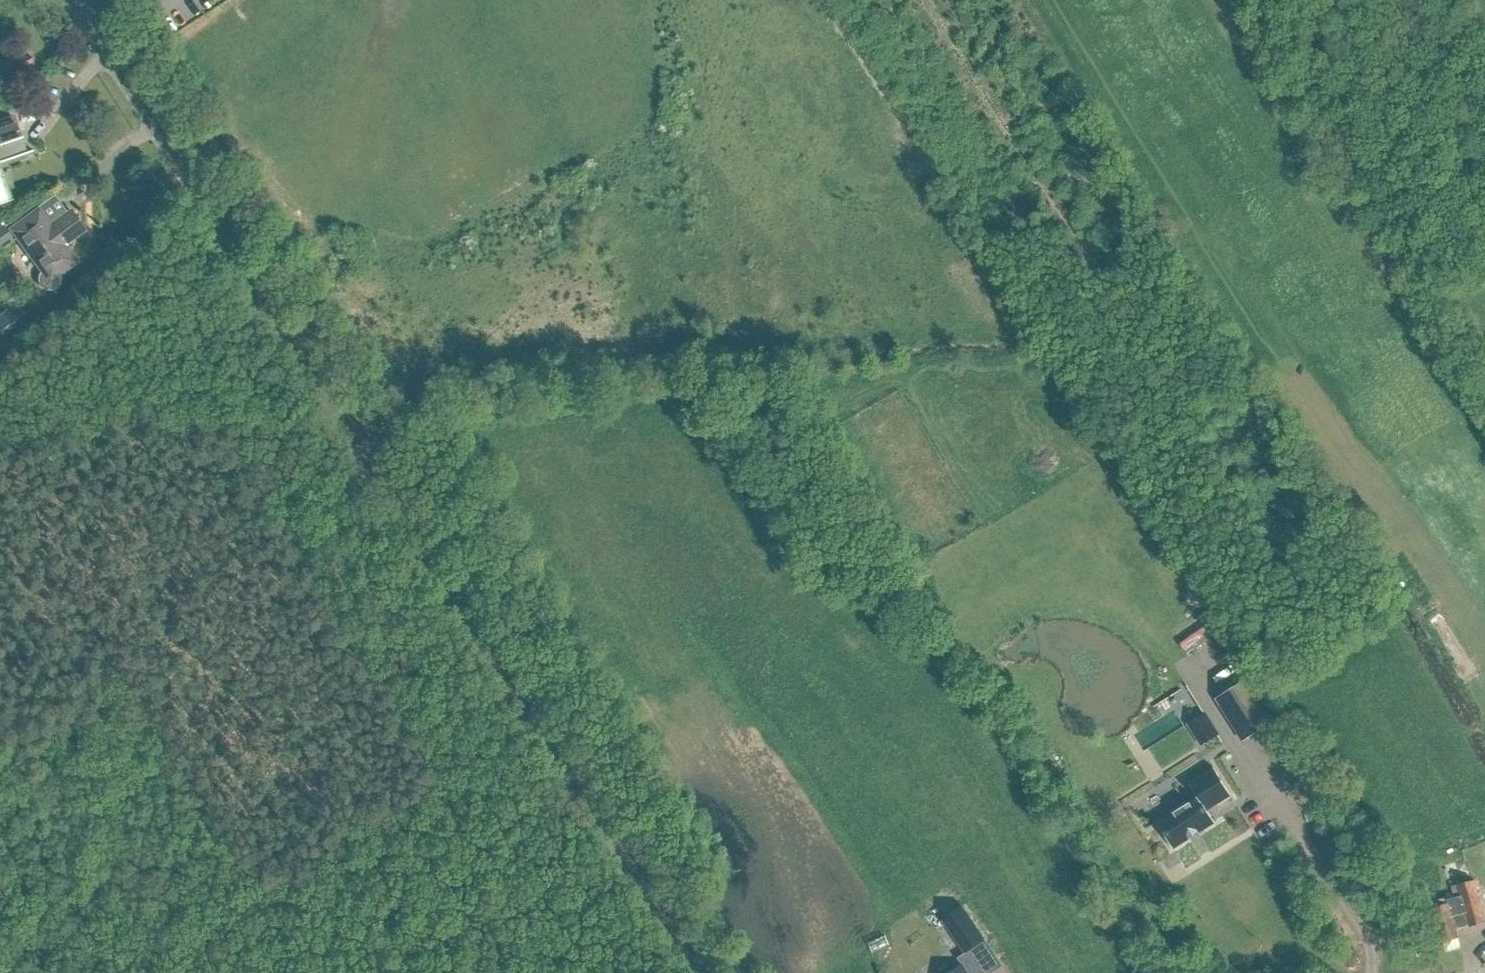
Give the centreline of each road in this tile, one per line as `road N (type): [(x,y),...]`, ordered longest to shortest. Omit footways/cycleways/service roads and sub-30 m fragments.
road 1 (tertiary): [(692,972),(73,0)]

